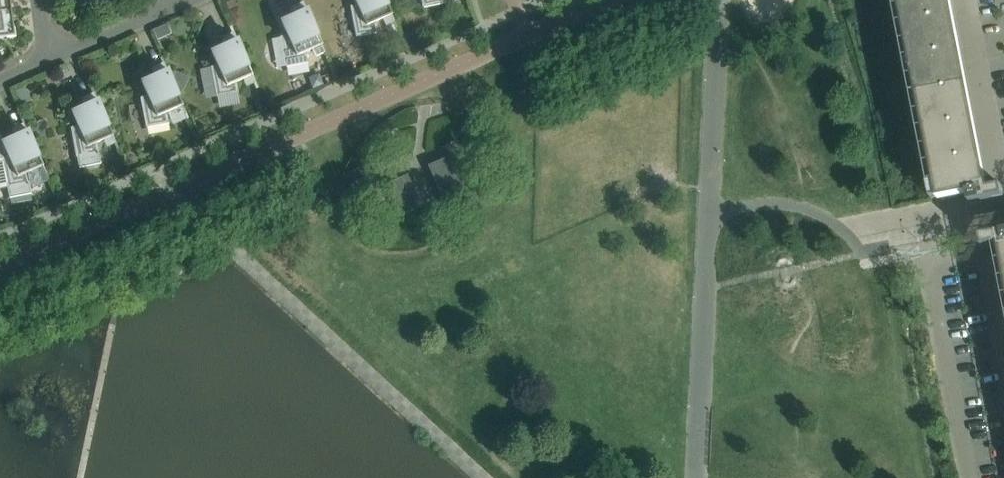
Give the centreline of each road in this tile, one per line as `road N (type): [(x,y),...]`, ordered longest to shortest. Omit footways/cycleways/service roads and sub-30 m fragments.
road 1 (residential): [(50,61),(166,8)]

